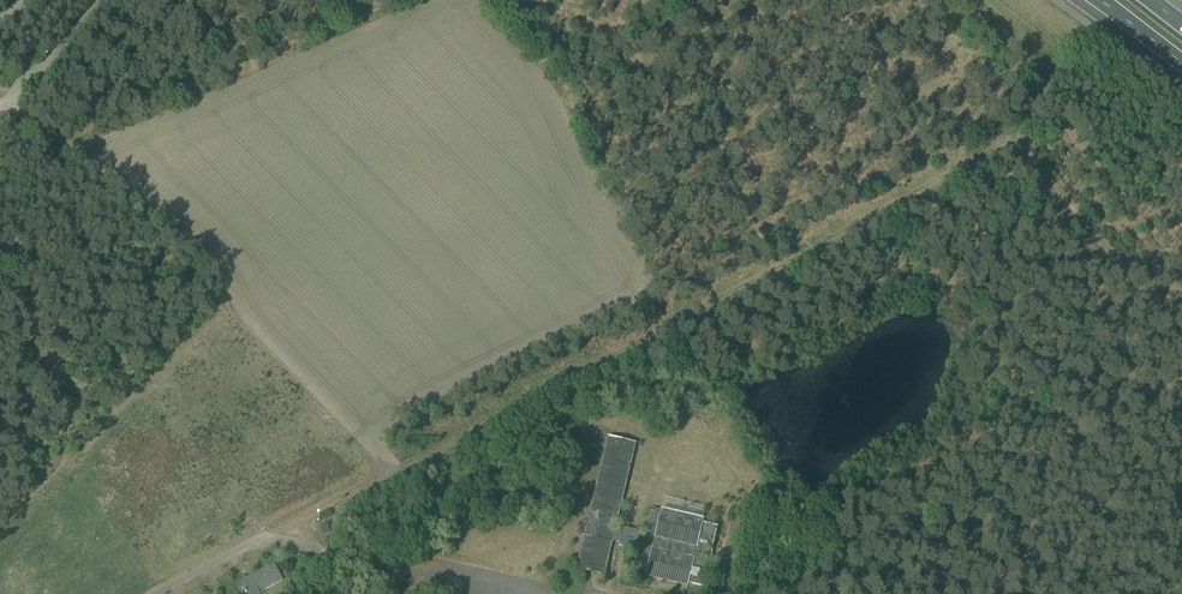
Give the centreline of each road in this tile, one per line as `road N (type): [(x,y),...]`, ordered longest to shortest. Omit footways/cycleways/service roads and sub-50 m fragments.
road 1 (unclassified): [(135,593),(252,534)]

